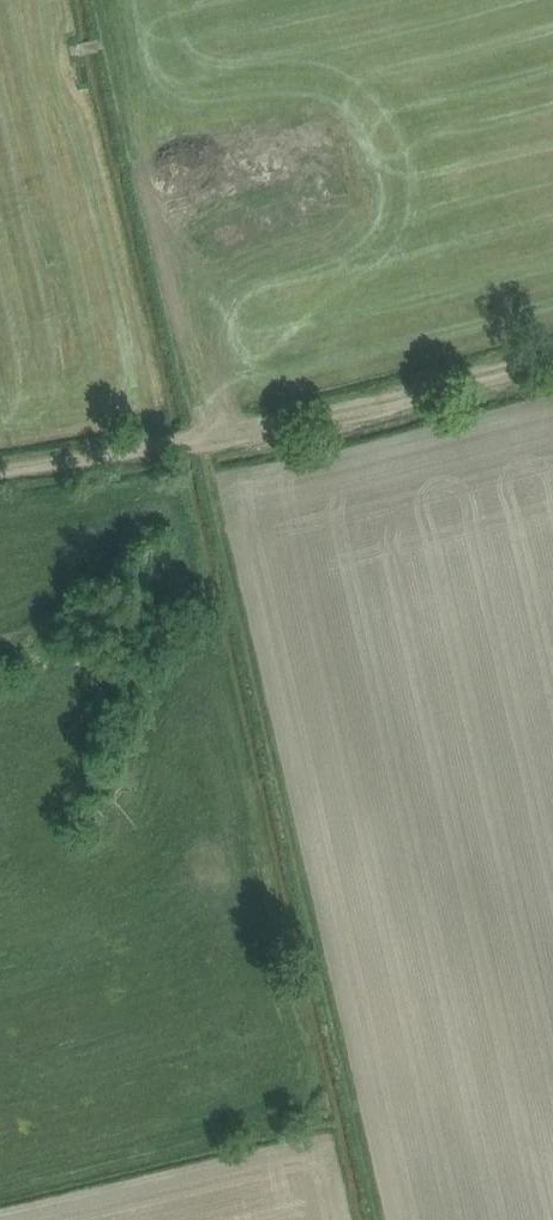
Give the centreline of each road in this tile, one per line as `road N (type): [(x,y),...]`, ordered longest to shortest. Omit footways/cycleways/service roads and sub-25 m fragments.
road 1 (track): [(0,472),(392,408),(552,365)]

